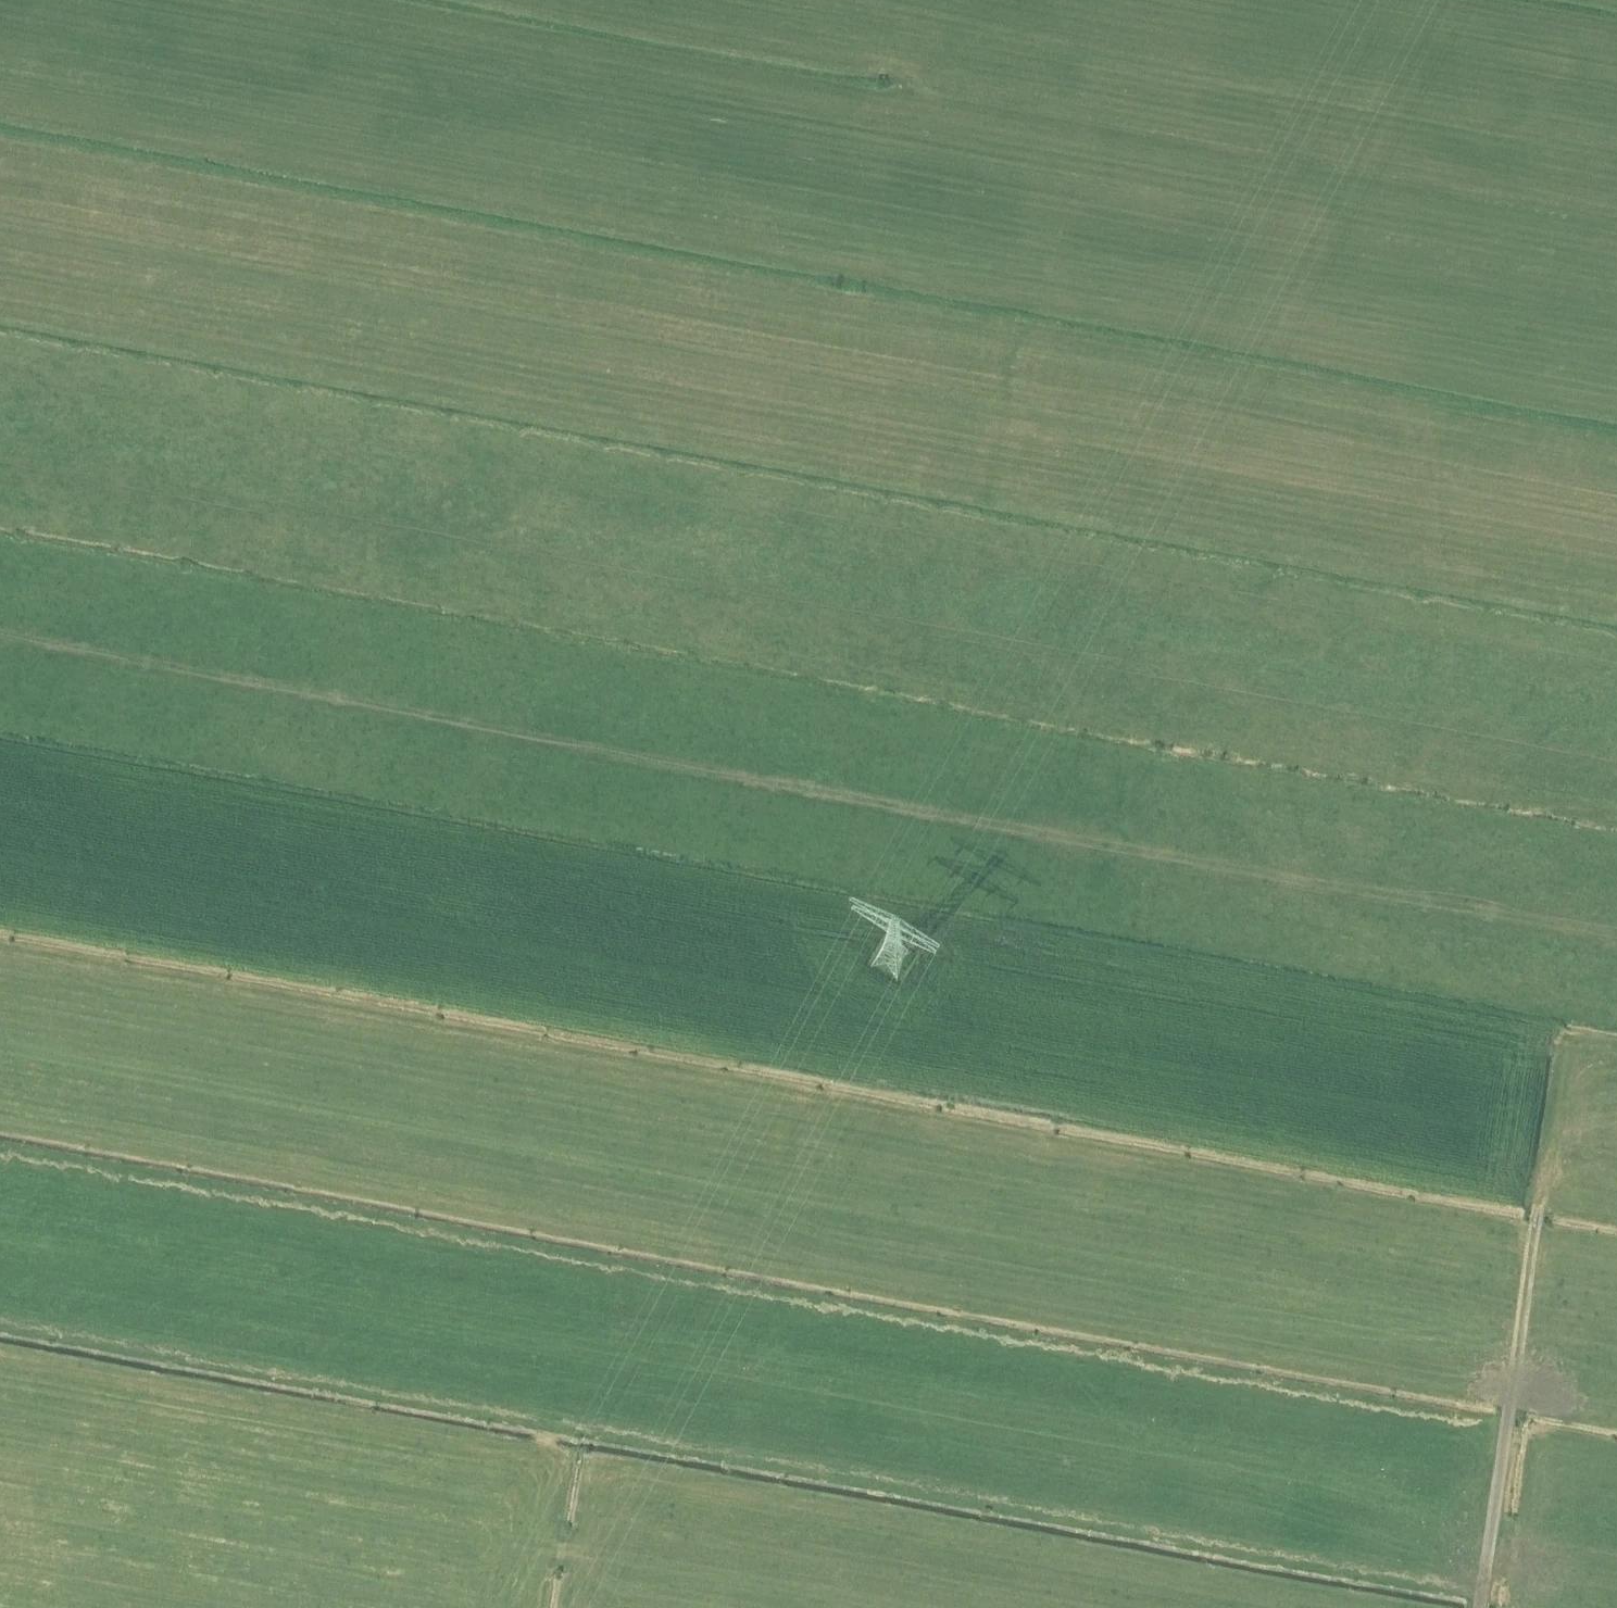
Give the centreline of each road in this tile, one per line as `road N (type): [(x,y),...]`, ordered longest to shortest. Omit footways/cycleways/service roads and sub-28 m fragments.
road 1 (track): [(1532,1236),(1480,1607)]

